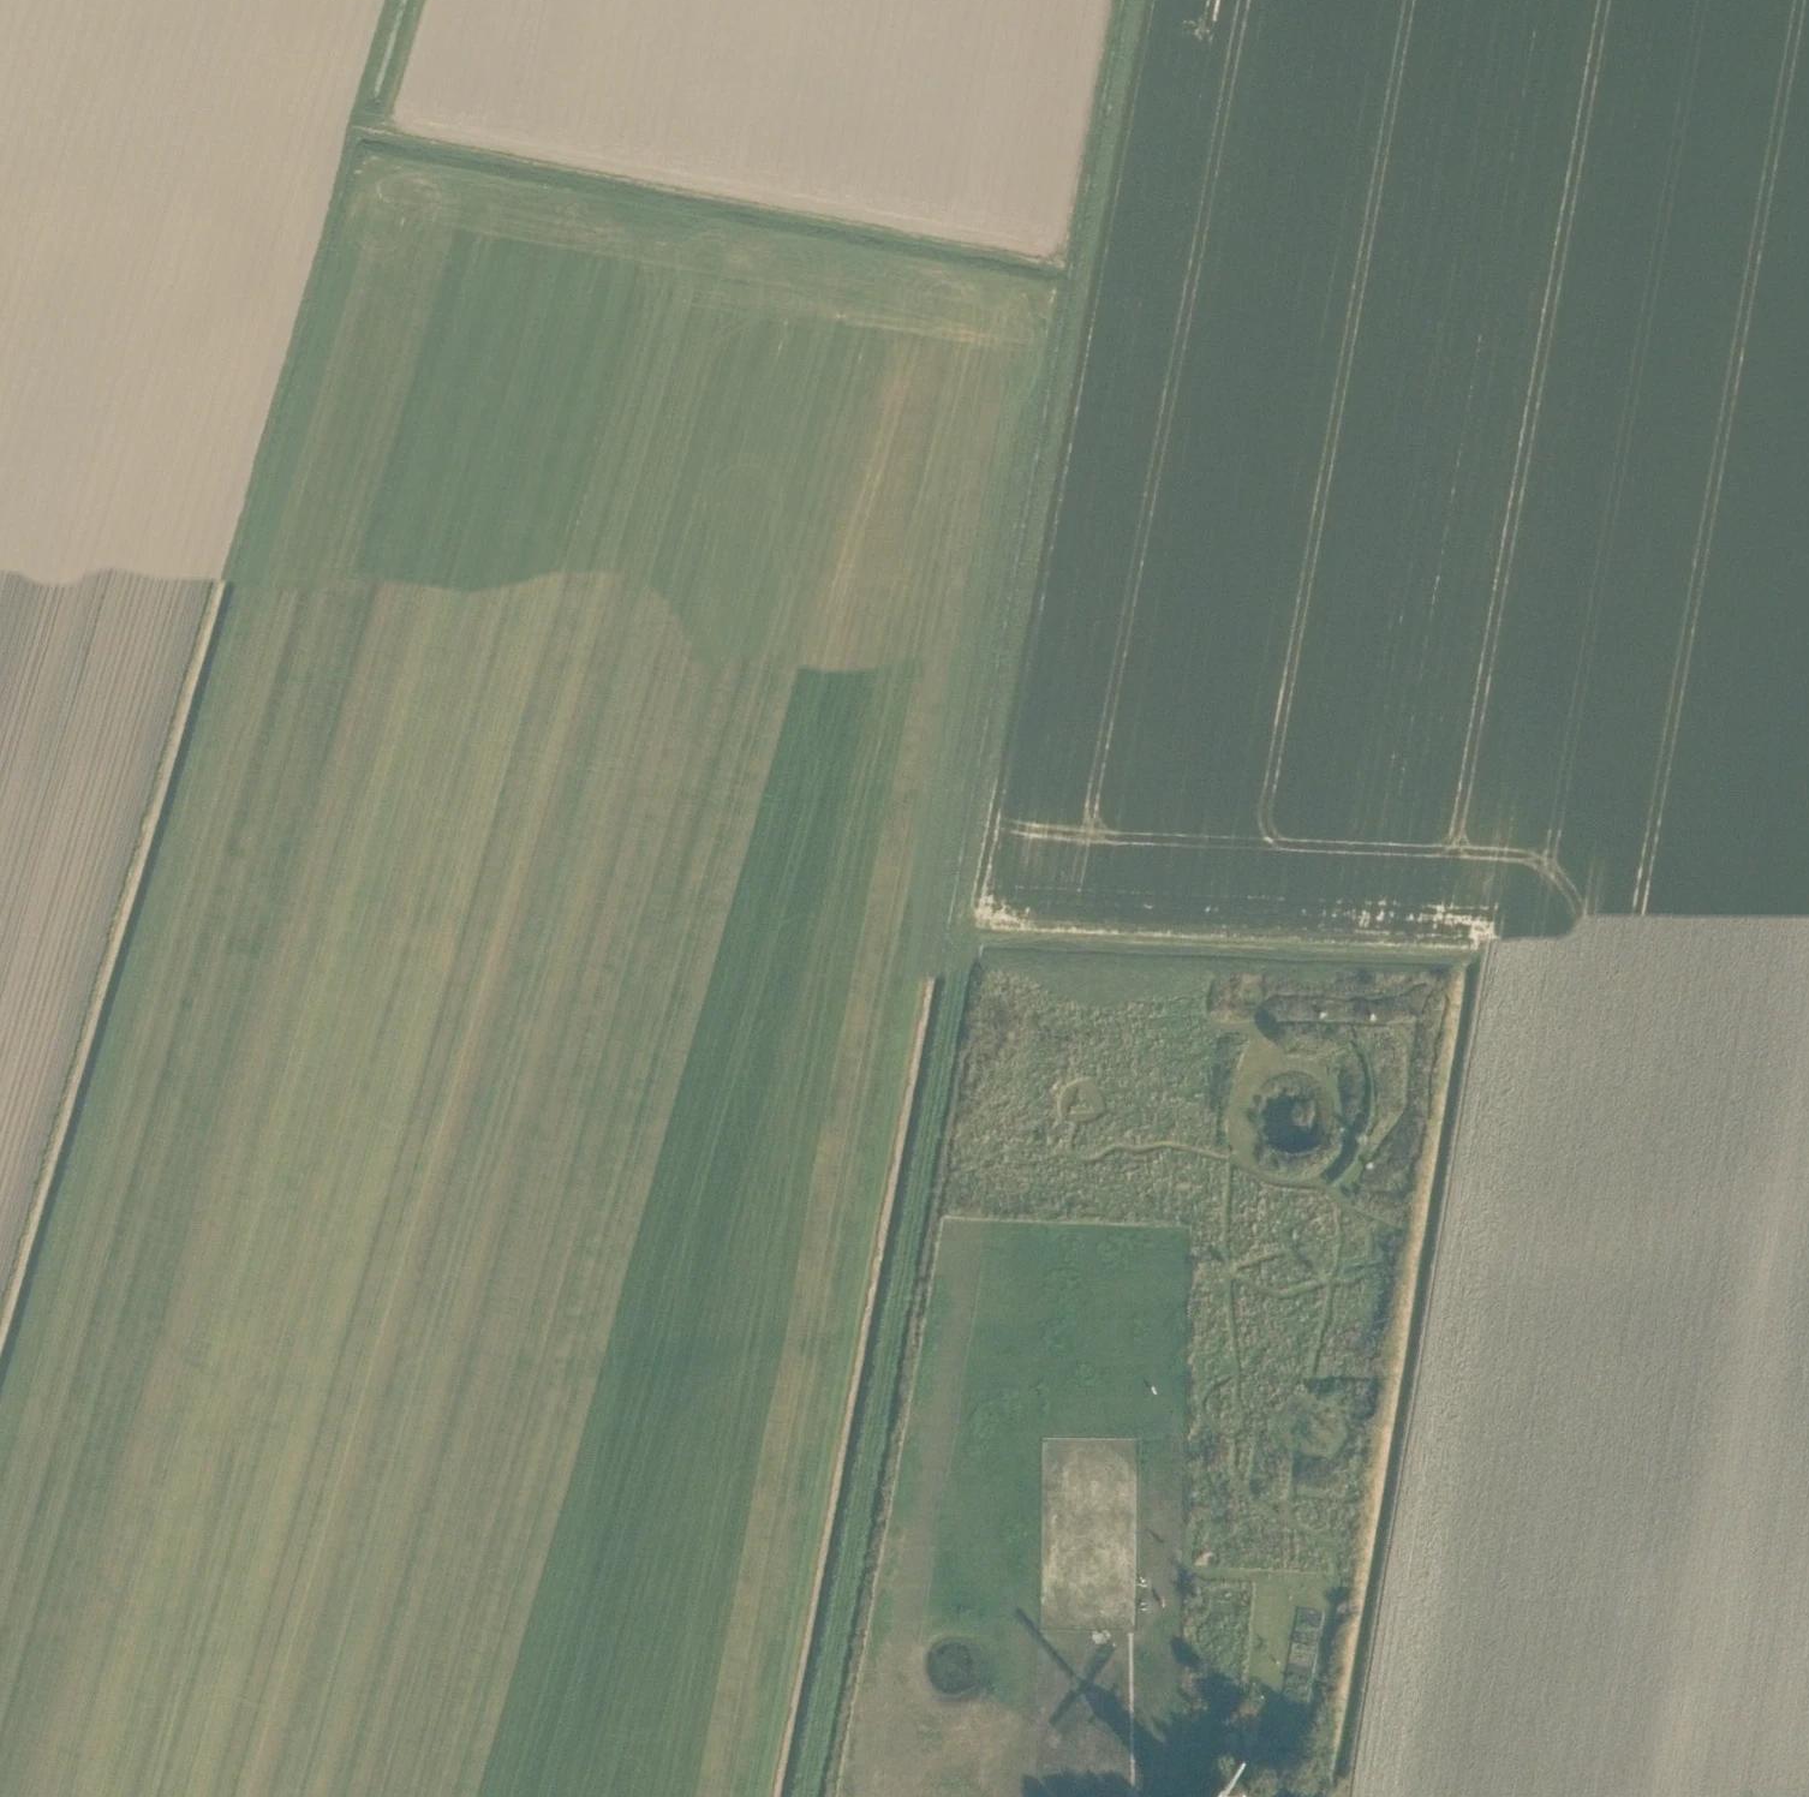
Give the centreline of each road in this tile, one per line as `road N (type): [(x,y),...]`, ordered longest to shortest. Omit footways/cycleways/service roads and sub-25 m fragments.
road 1 (track): [(802,1796),(963,938)]

